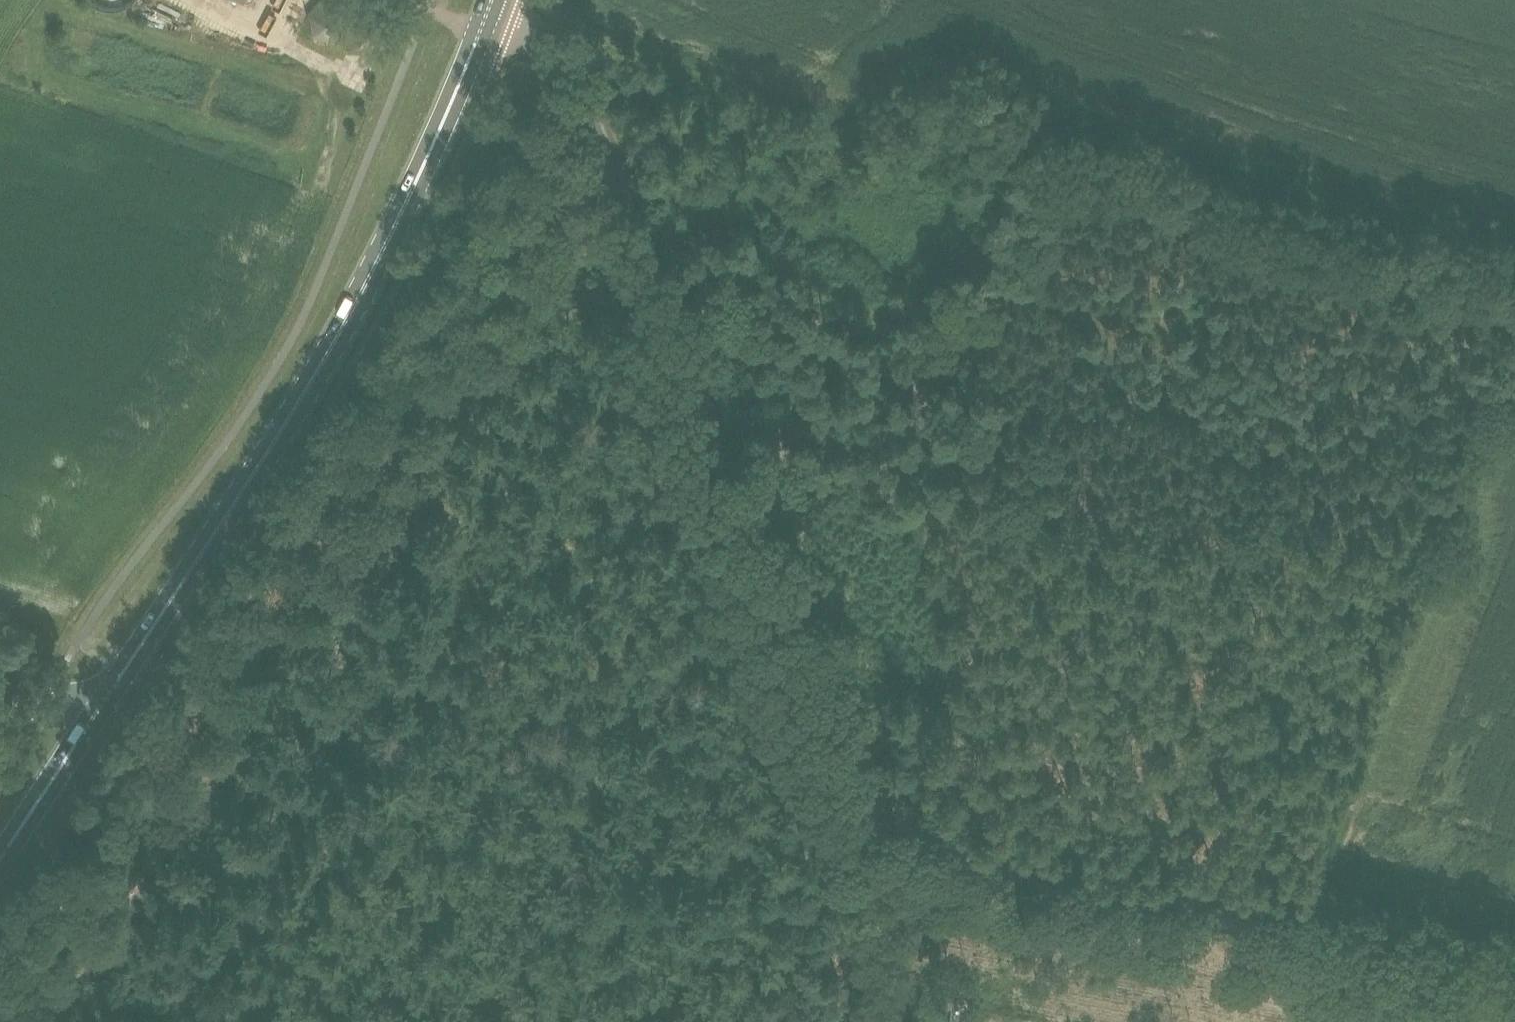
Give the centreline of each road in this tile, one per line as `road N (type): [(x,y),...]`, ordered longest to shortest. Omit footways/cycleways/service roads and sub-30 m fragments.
road 1 (unclassified): [(1514,983),(896,833),(863,811),(841,771),(596,133),(561,67),(509,37)]
road 2 (primary): [(92,716),(350,305),(441,134),(485,25)]
road 3 (track): [(890,1021),(863,811),(727,1021)]
road 4 (primary): [(0,860),(92,716)]

